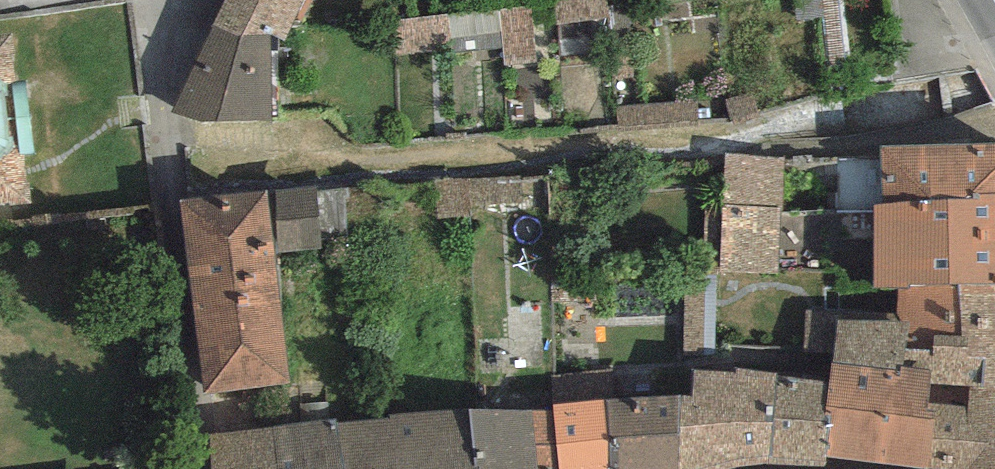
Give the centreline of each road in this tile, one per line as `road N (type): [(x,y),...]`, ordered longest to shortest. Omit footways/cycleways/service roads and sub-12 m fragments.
road 1 (residential): [(150,0),(200,468)]

